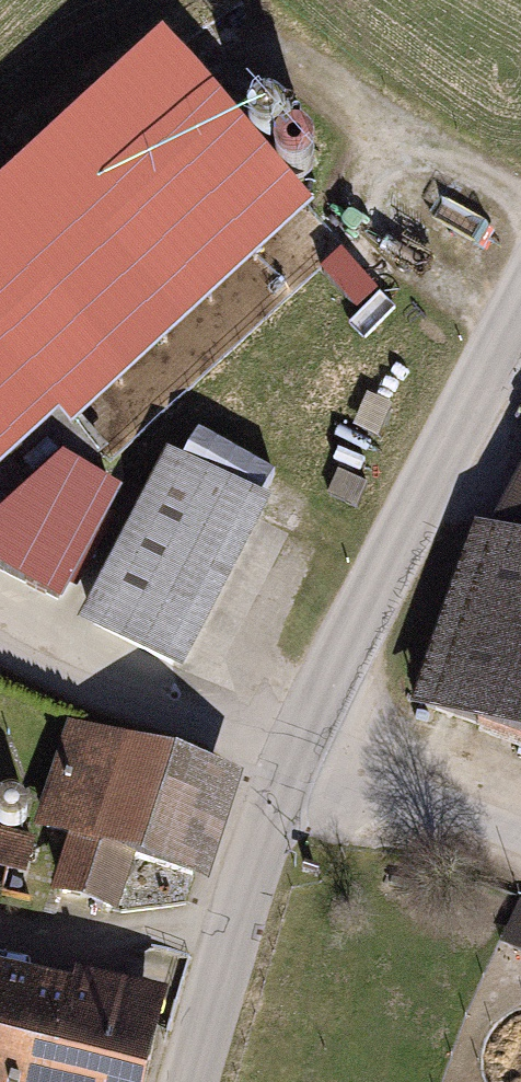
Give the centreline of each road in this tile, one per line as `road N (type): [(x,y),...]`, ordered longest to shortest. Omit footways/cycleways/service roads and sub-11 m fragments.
road 1 (tertiary): [(520,318),(300,745),(195,1081)]
road 2 (track): [(300,745),(212,729),(0,665)]

